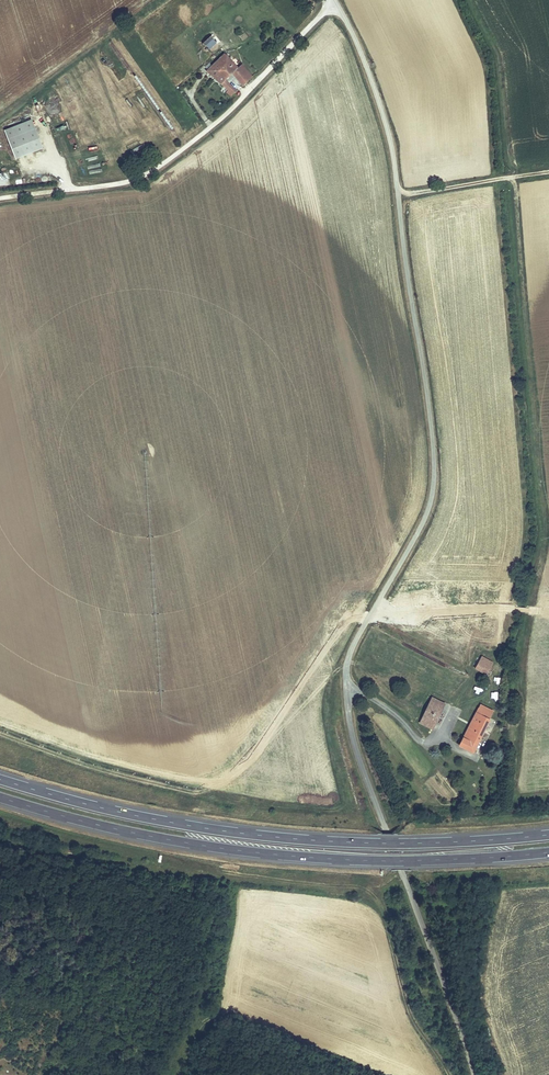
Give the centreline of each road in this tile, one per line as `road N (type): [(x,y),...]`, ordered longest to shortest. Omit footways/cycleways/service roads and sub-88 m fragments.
road 1 (unclassified): [(474,1074),(350,725),(348,653),(425,516),(434,472),(391,143),(336,0)]
road 2 (motorway): [(548,835),(441,843),(288,838),(115,811),(0,779)]
road 3 (motorway): [(0,798),(125,831),(270,854),(386,861),(548,852)]
road 4 (unclassified): [(0,199),(154,170),(232,107),(332,0)]
road 5 (track): [(548,170),(397,192)]

